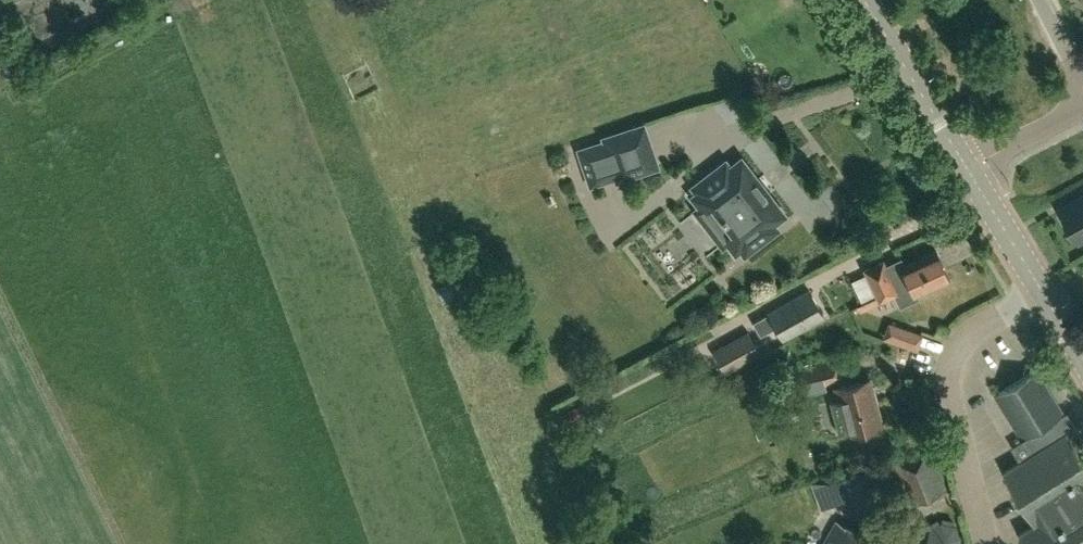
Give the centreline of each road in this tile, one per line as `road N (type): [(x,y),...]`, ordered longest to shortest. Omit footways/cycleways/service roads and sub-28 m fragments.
road 1 (residential): [(982,543),(948,370),(975,331),(1042,292)]
road 2 (tertiary): [(967,168),(864,0)]
road 3 (tertiary): [(1042,292),(967,168)]
road 4 (residential): [(967,168),(1082,106)]

